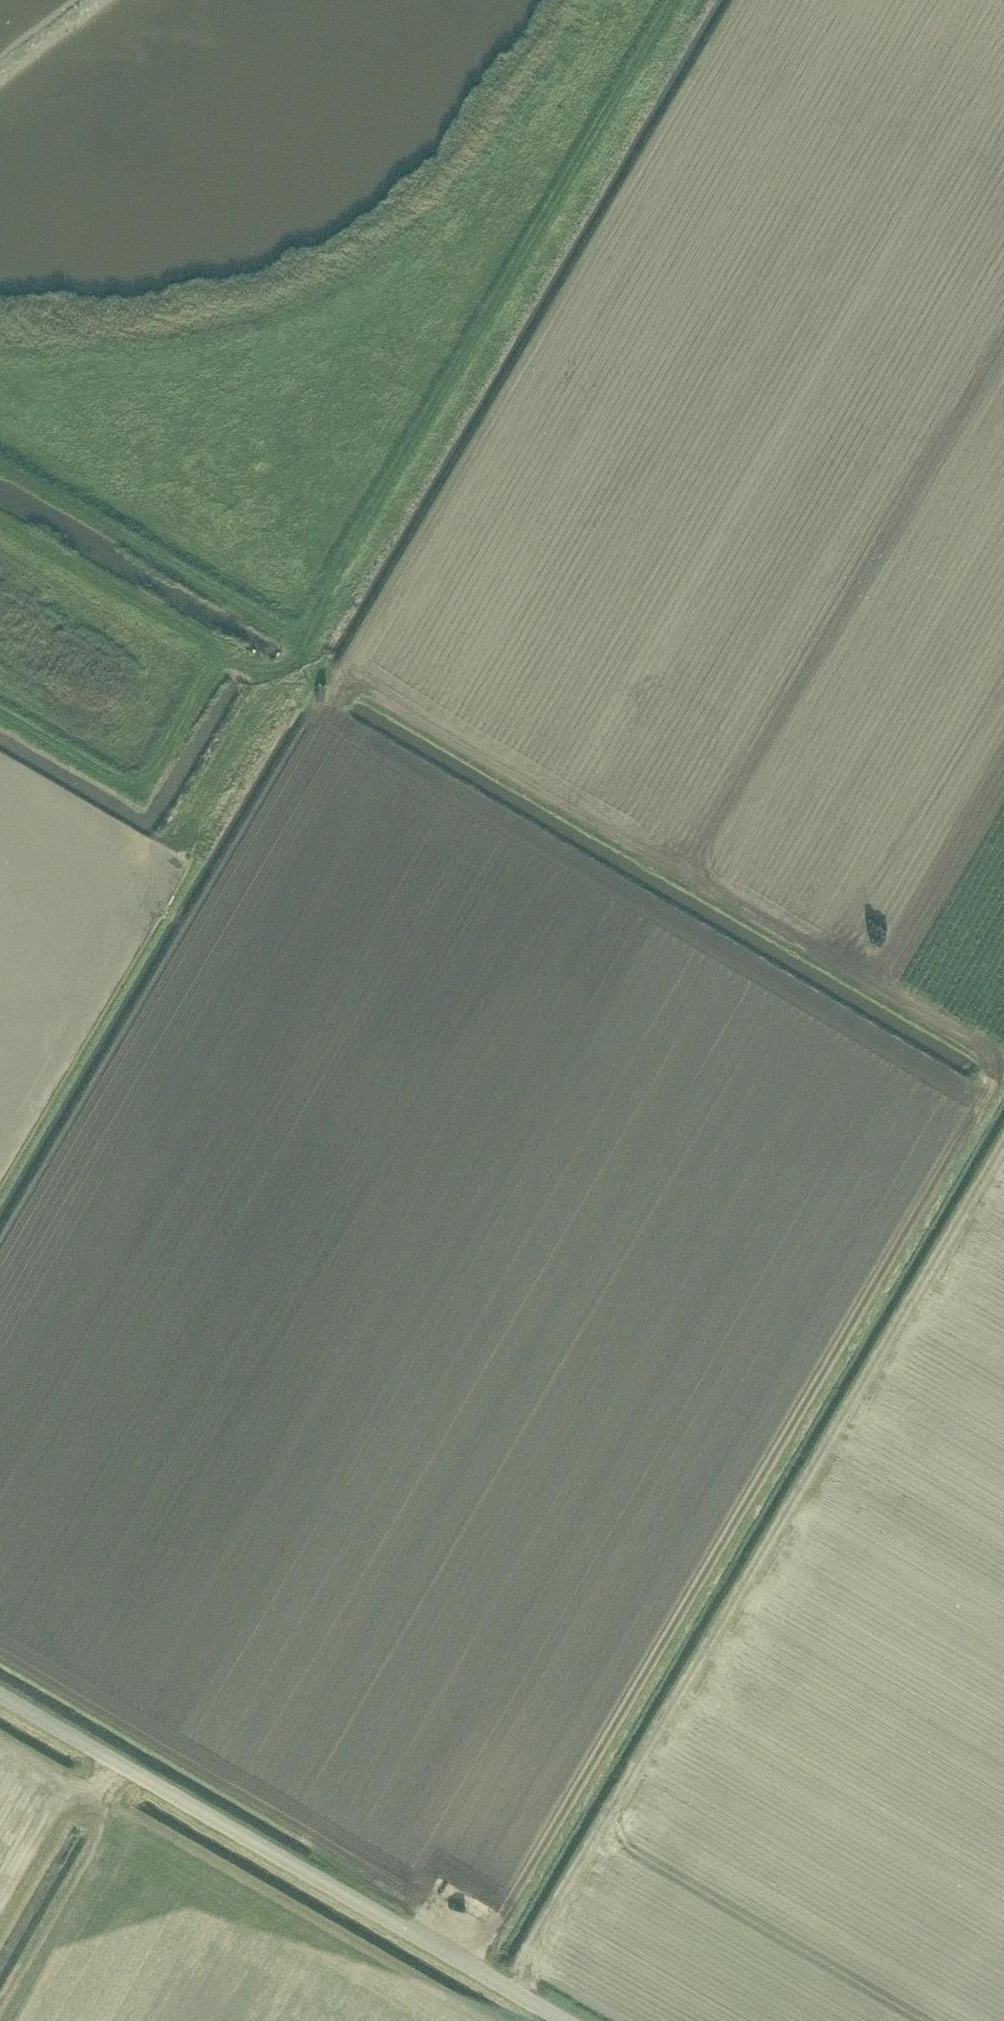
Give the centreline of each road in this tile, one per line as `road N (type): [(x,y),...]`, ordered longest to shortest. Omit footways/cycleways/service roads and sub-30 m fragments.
road 1 (track): [(706,0),(296,685),(281,687),(238,660),(225,665),(151,791),(131,792),(0,716)]
road 2 (track): [(977,1113),(471,1968)]
road 3 (unclassified): [(563,2020),(0,1694)]
road 4 (track): [(225,665),(0,524)]

